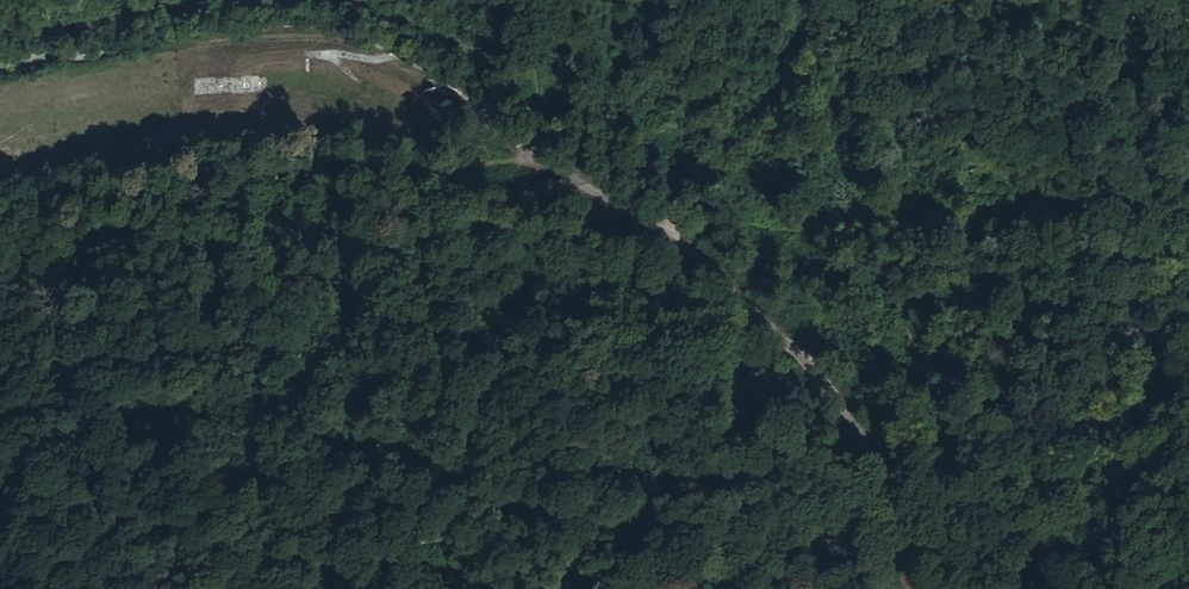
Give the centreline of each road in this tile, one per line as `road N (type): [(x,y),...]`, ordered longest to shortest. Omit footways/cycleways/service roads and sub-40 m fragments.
road 1 (unclassified): [(0,70),(307,22),(358,37),(477,96),(548,167),(642,222)]

